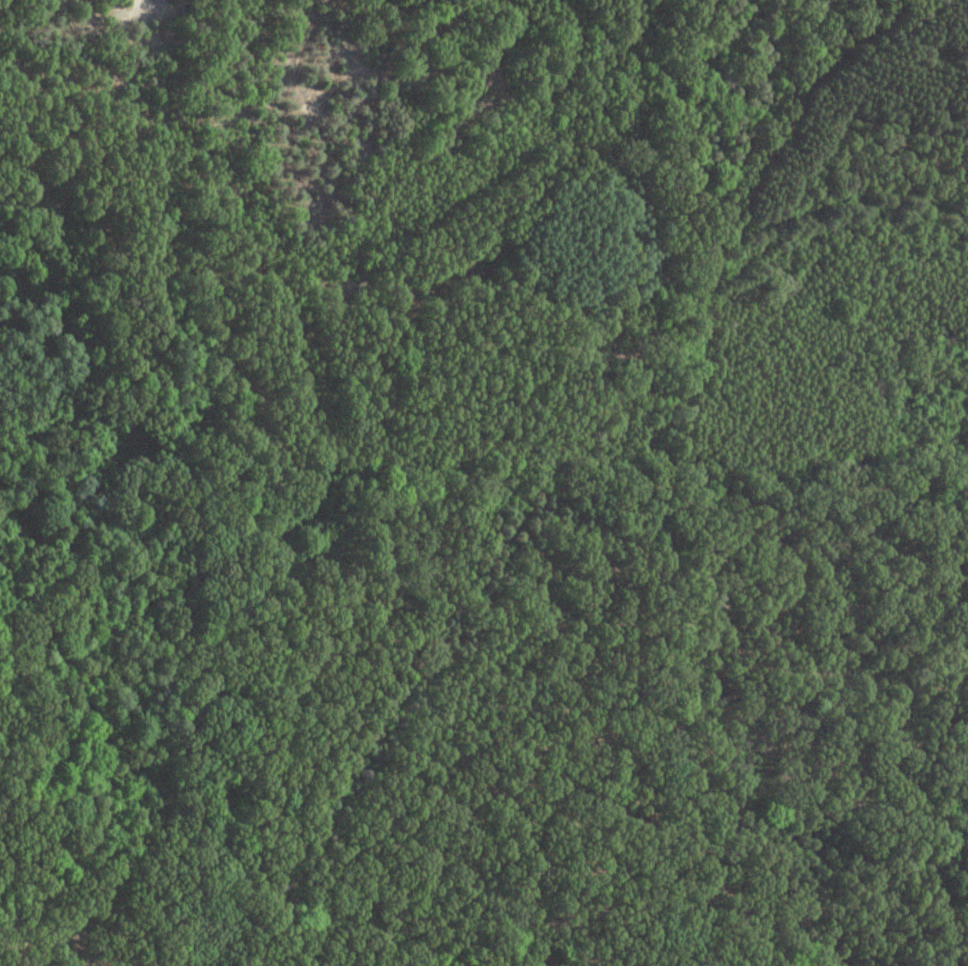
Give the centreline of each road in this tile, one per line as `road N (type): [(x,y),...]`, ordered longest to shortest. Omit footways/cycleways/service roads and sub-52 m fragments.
road 1 (track): [(190,965),(0,877)]

